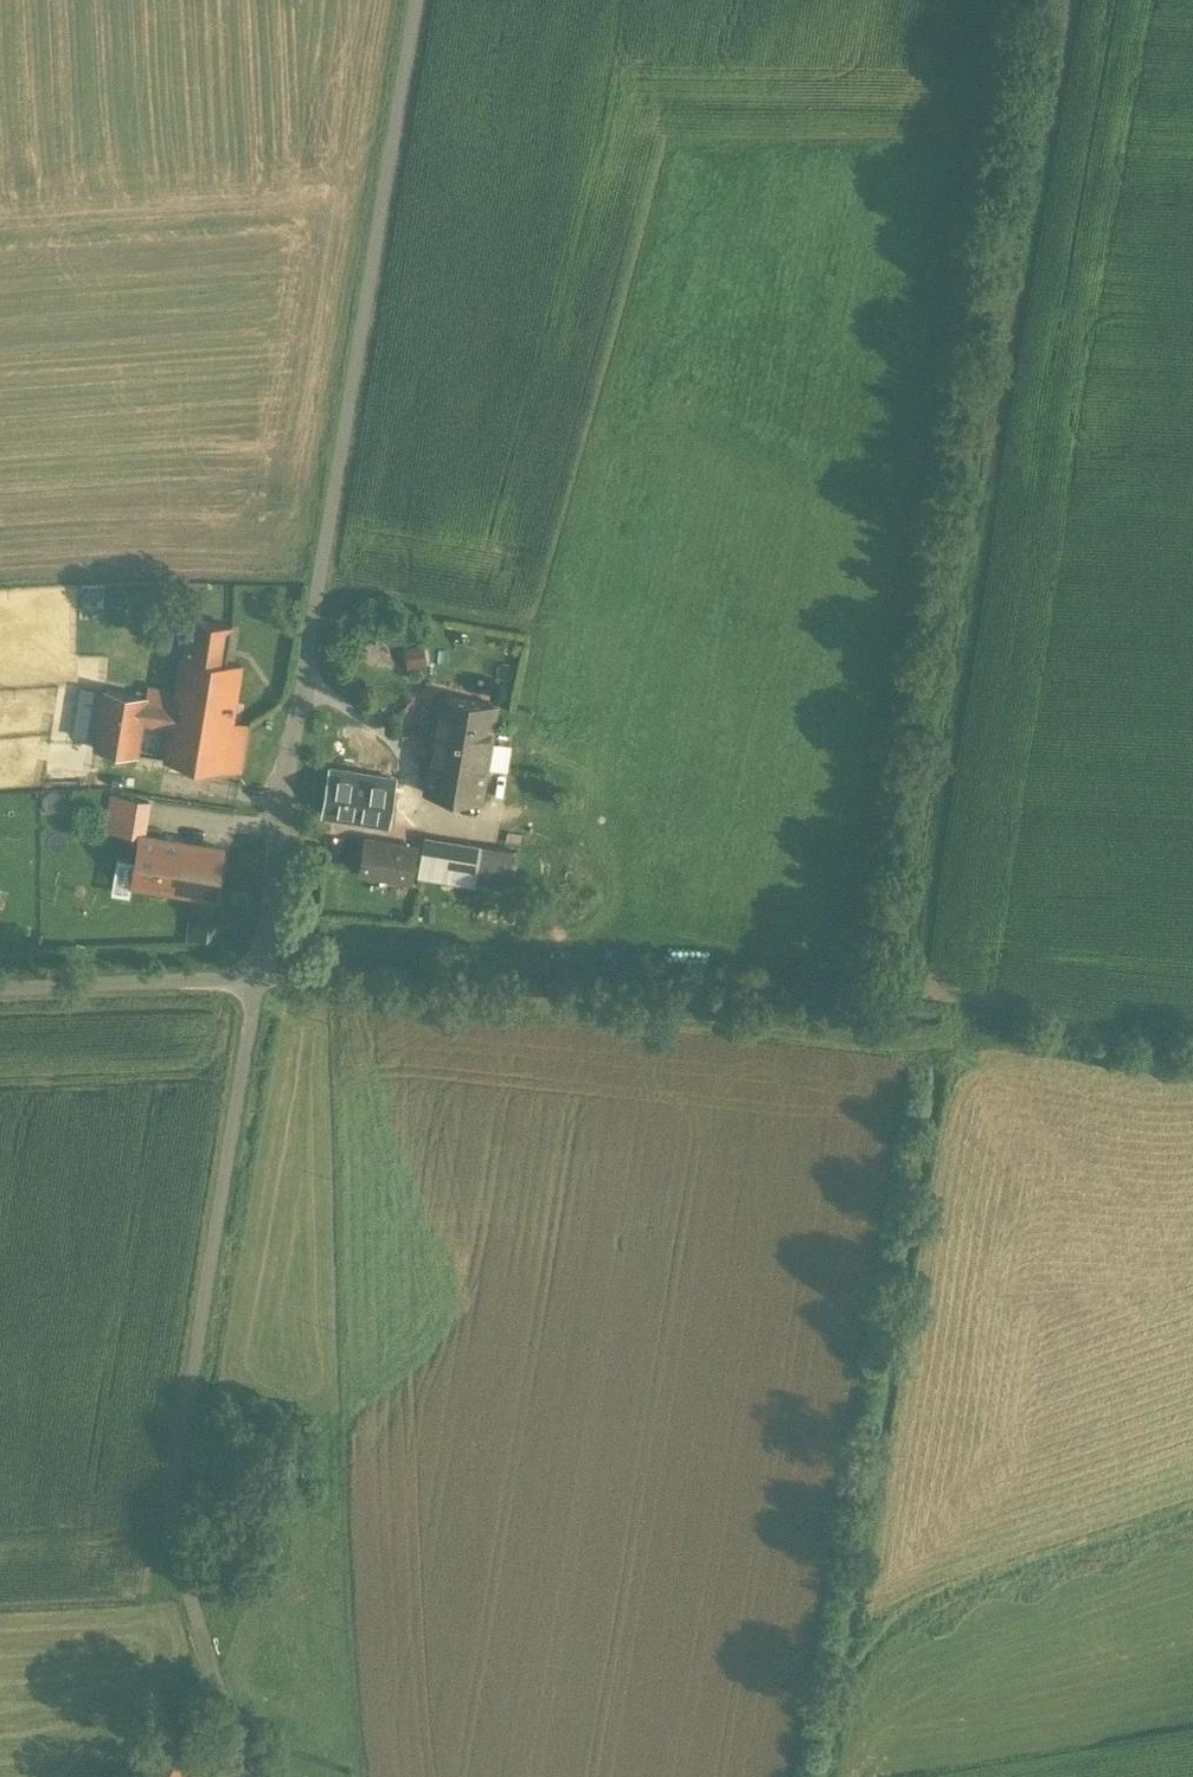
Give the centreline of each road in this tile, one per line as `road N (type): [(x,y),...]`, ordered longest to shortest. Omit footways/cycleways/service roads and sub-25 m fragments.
road 1 (unclassified): [(416,0),(255,974),(0,987)]
road 2 (track): [(255,974),(299,969),(1151,1051),(1192,1046)]

